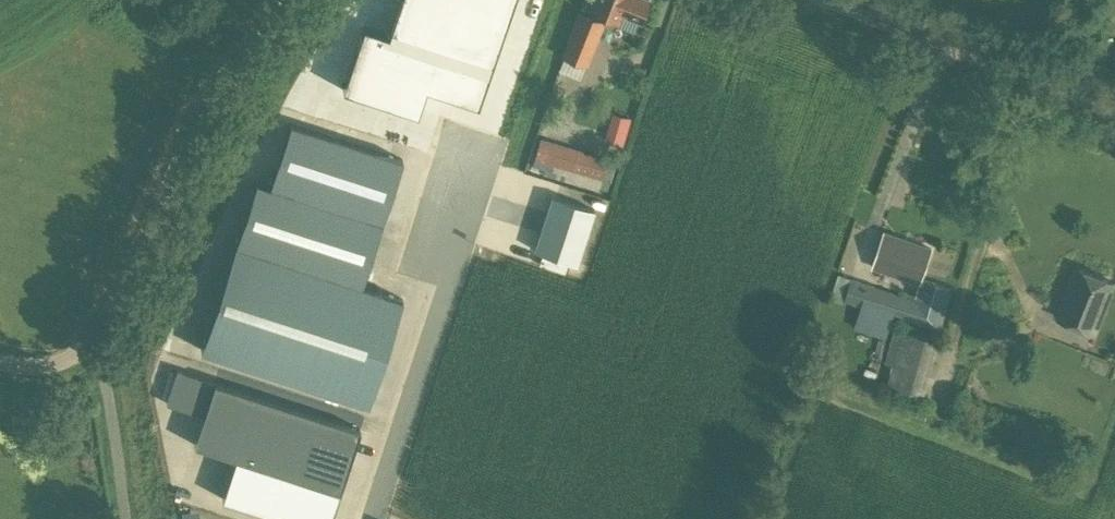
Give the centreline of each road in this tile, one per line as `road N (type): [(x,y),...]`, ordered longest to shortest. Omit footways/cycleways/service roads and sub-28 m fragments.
road 1 (residential): [(371,518),(535,0)]
road 2 (unclassified): [(0,361),(55,362),(89,334),(235,58),(276,0)]
road 3 (unclassified): [(1114,114),(821,0)]

